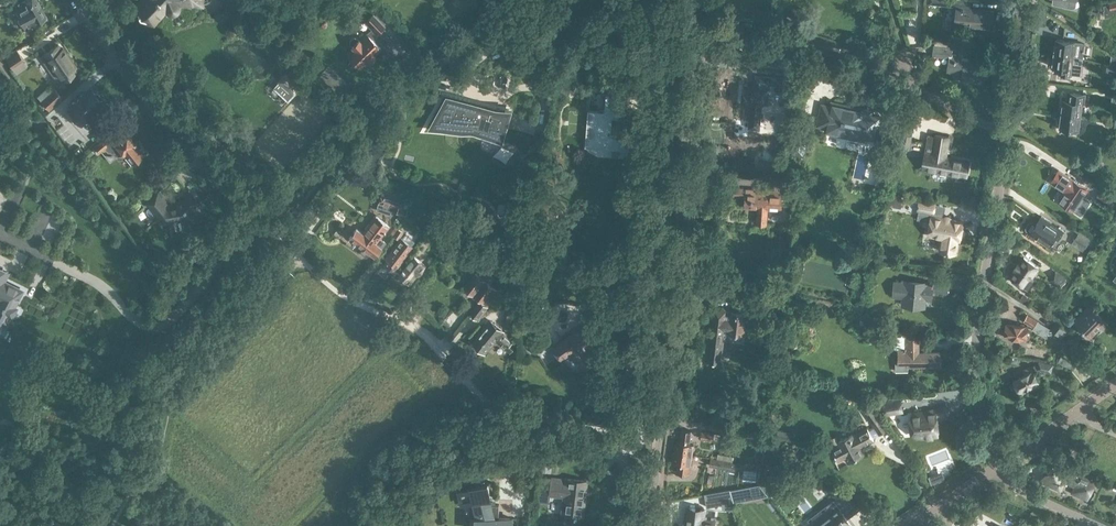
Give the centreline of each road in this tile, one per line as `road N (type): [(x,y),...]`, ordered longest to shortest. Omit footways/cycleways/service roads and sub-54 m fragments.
road 1 (residential): [(639,525),(698,17)]
road 2 (track): [(651,429),(591,428),(511,410),(481,394),(415,329),(356,303),(303,259)]
road 3 (residential): [(1001,465),(974,363),(1006,135)]
road 4 (residential): [(279,231),(171,118),(85,0)]
road 5 (residential): [(1006,135),(836,48),(746,25)]
road 6 (track): [(148,445),(176,398),(303,259)]
road 7 (tertiary): [(1001,465),(1115,382)]
road 8 (residential): [(1006,135),(1025,0)]
road 9 (residential): [(1103,525),(1012,484),(1001,465)]

